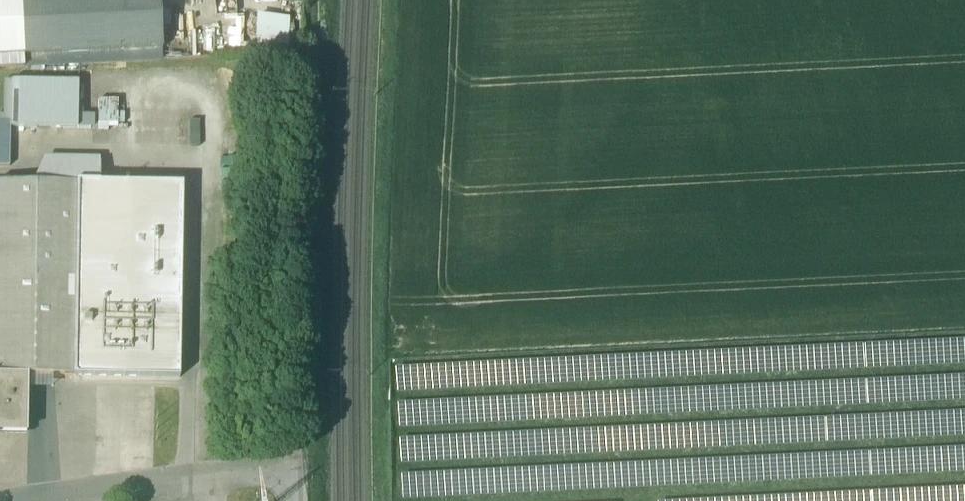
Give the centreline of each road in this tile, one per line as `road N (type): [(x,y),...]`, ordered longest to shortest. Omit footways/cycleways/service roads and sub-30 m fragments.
road 1 (unclassified): [(9,500),(182,483)]
road 2 (unclassified): [(291,500),(268,474),(182,483)]

